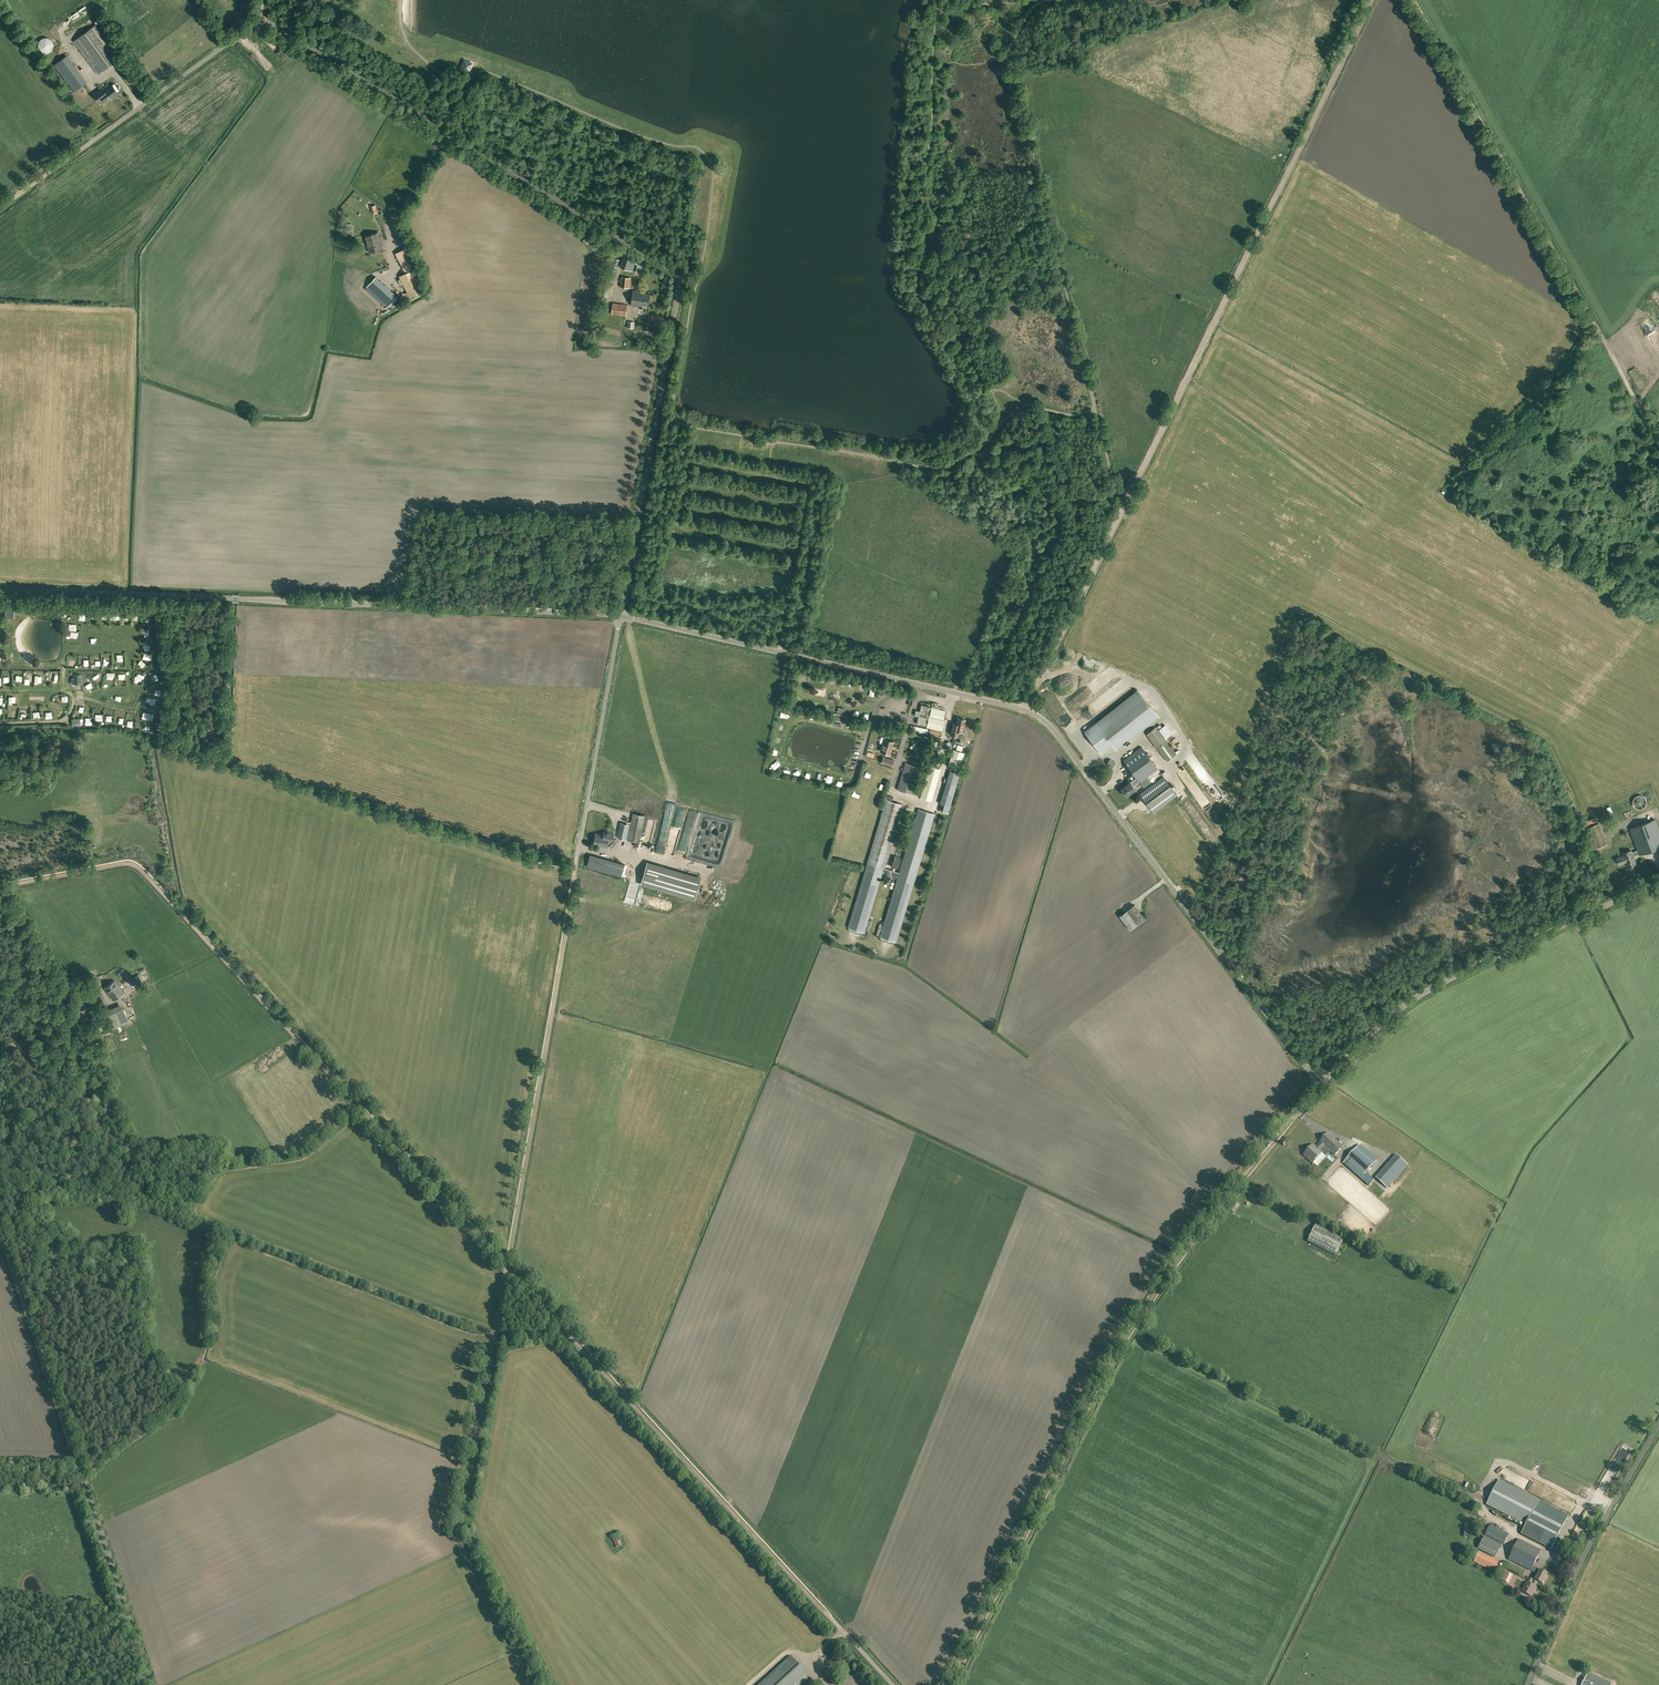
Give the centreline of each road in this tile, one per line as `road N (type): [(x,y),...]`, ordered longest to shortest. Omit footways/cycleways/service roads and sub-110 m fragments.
road 1 (unclassified): [(621,615),(679,275),(263,18),(85,147)]
road 2 (unclassified): [(1318,1084),(1038,716),(621,615)]
road 3 (track): [(0,887),(137,866),(505,1263)]
road 4 (track): [(947,1684),(1143,1303),(1296,1112)]
road 5 (unclassified): [(621,615),(0,590)]
road 6 (track): [(1369,0),(1126,502)]
road 7 (track): [(1414,0),(1658,446)]
road 8 (track): [(836,1626),(505,1263)]
road 9 (unclassified): [(151,1684),(0,1229)]
road 10 (track): [(576,863),(505,1263)]
road 11 (unclassified): [(1318,1084),(1373,1029),(1453,975),(1658,885)]
road 12 (unclassified): [(1658,1427),(1576,1575),(1528,1684)]
road 13 (track): [(459,1523),(510,1269)]
road 14 (unclassified): [(576,863),(621,615)]
road 15 (track): [(1126,502),(1024,709)]

